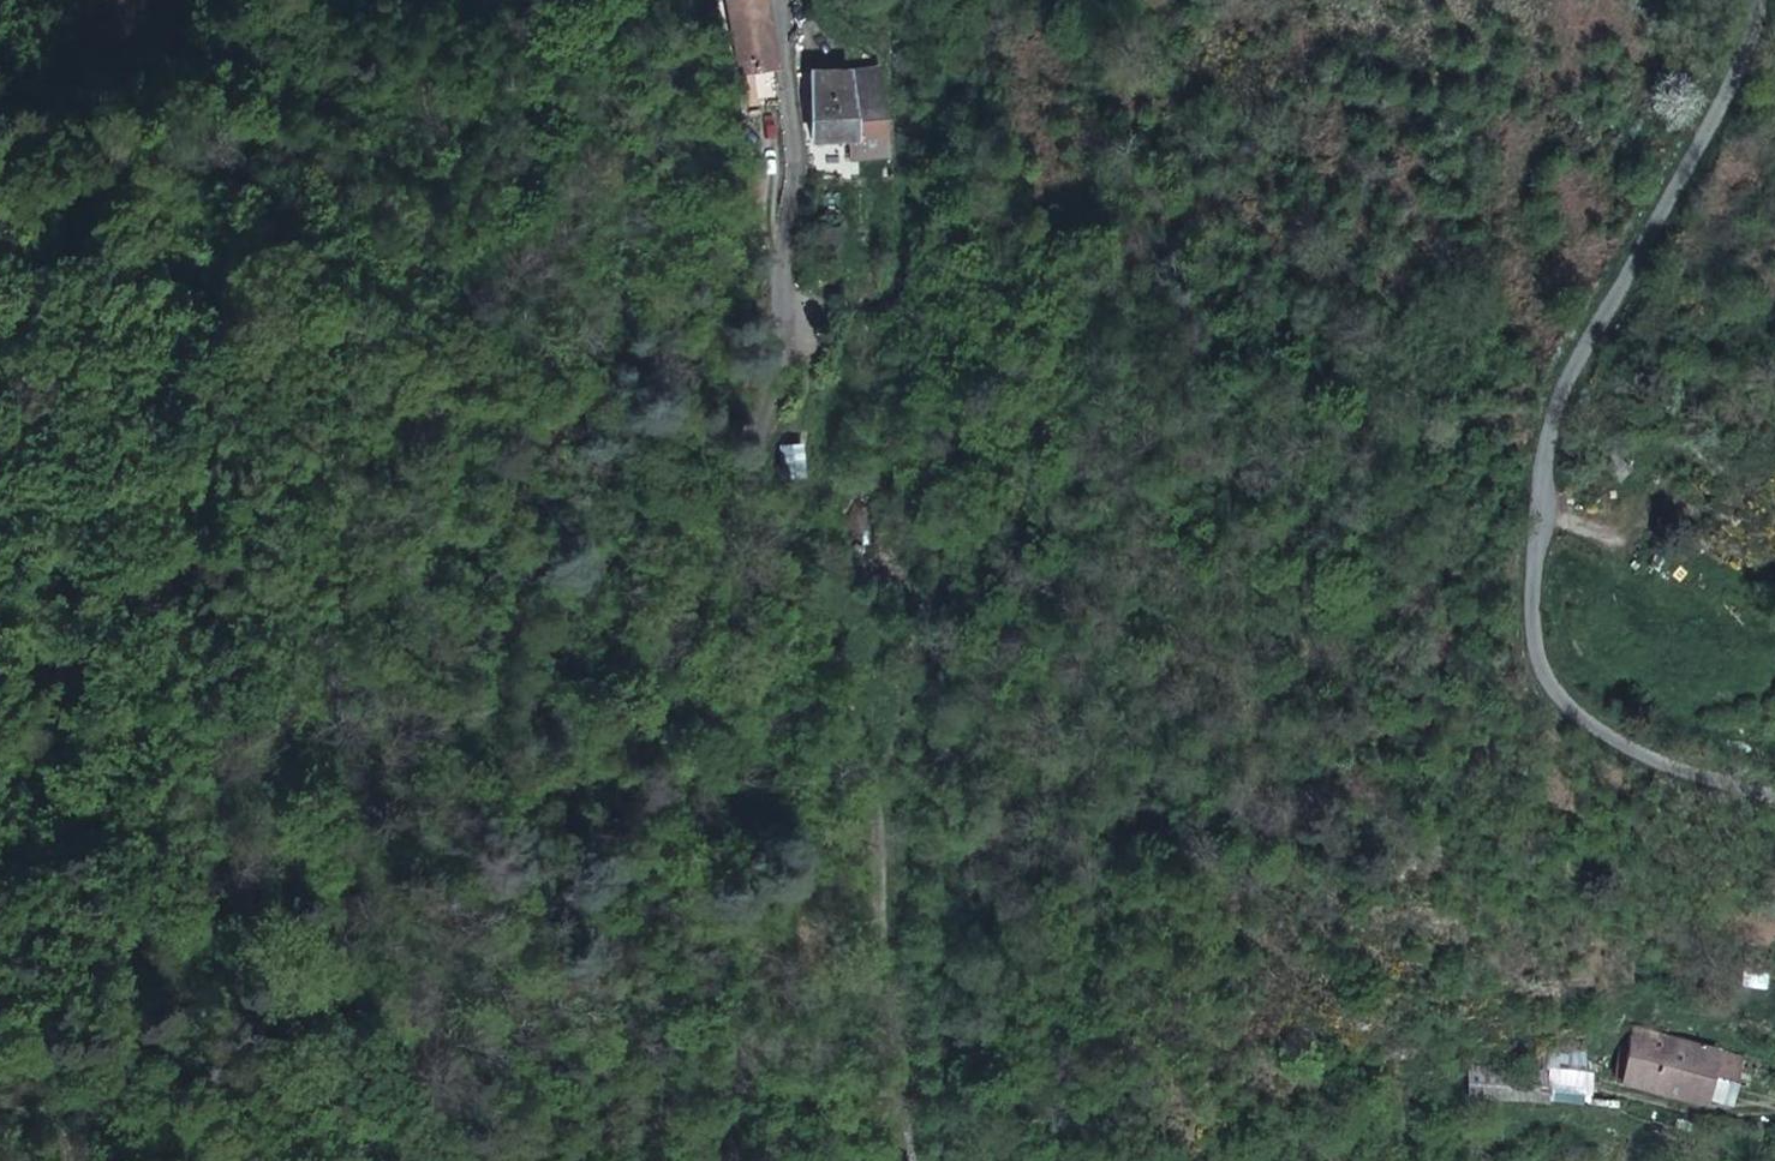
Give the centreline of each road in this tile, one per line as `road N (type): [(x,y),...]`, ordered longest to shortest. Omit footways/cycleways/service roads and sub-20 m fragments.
road 1 (residential): [(774,0),(795,164),(750,428),(801,639),(831,935),(886,1160)]
road 2 (unclassified): [(1759,0),(1745,55),(1712,121),(1562,394),(1540,497),(1532,614),(1551,691),(1603,739),(1708,783),(1774,800)]

